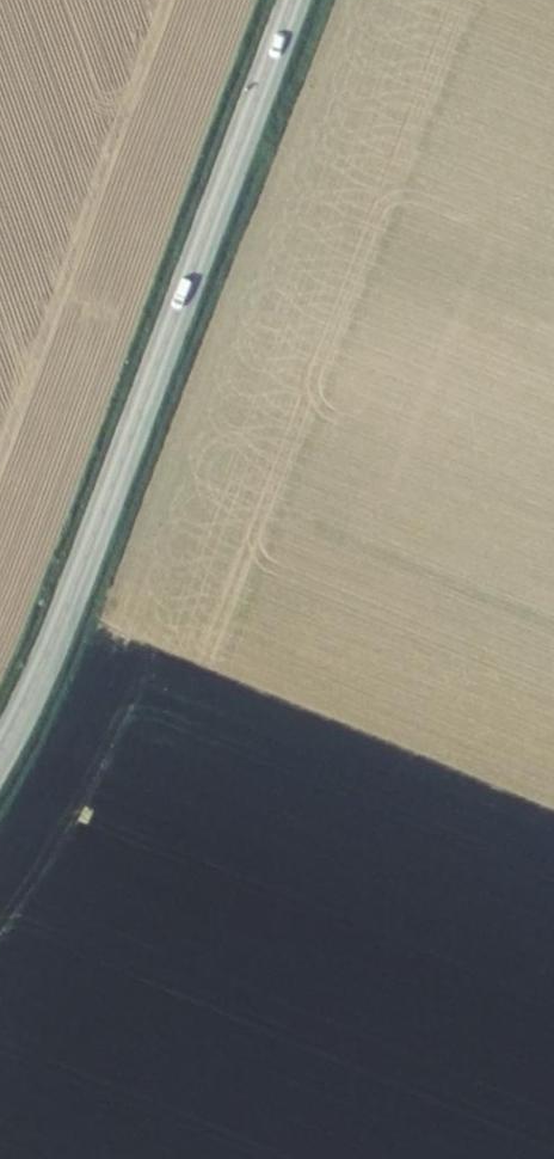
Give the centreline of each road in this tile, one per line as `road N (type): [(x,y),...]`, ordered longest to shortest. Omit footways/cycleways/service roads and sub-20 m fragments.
road 1 (tertiary): [(292,0),(66,609),(0,752)]

